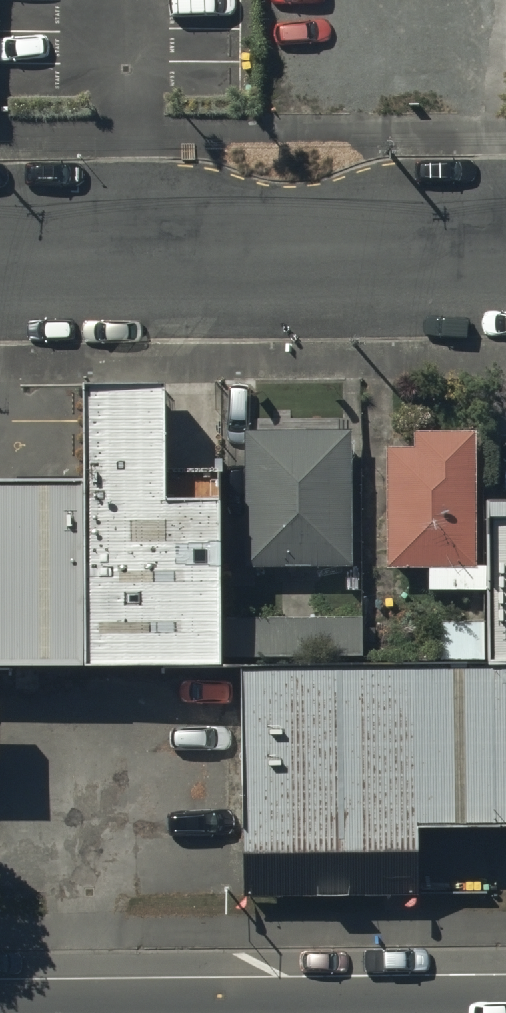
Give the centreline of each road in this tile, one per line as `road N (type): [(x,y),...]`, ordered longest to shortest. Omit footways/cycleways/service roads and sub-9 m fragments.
road 1 (unclassified): [(0,253),(505,247)]

